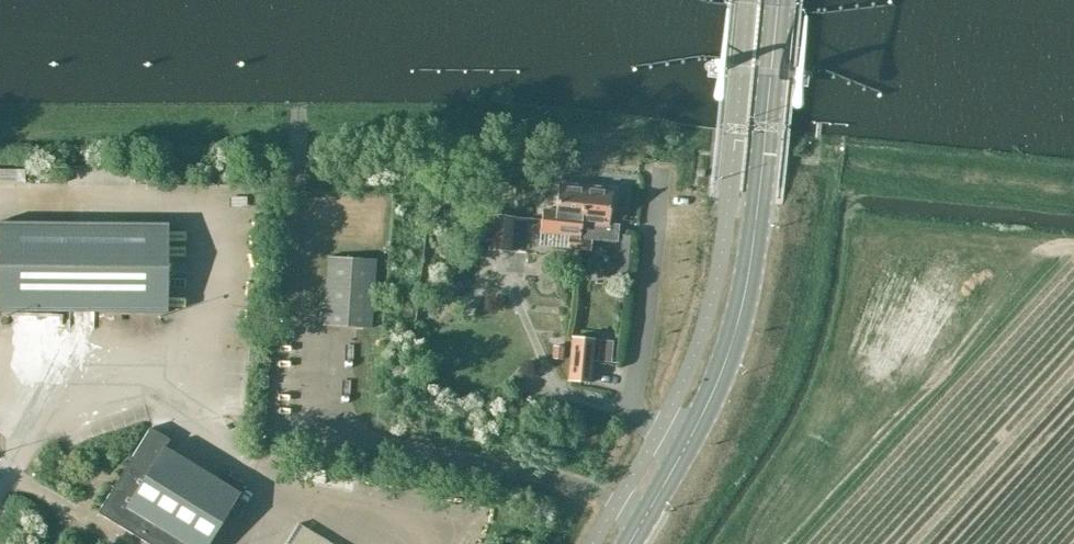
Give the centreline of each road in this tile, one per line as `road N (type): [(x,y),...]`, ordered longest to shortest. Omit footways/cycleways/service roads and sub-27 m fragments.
road 1 (unclassified): [(629,543),(691,438),(740,314),(761,189),(778,0)]

